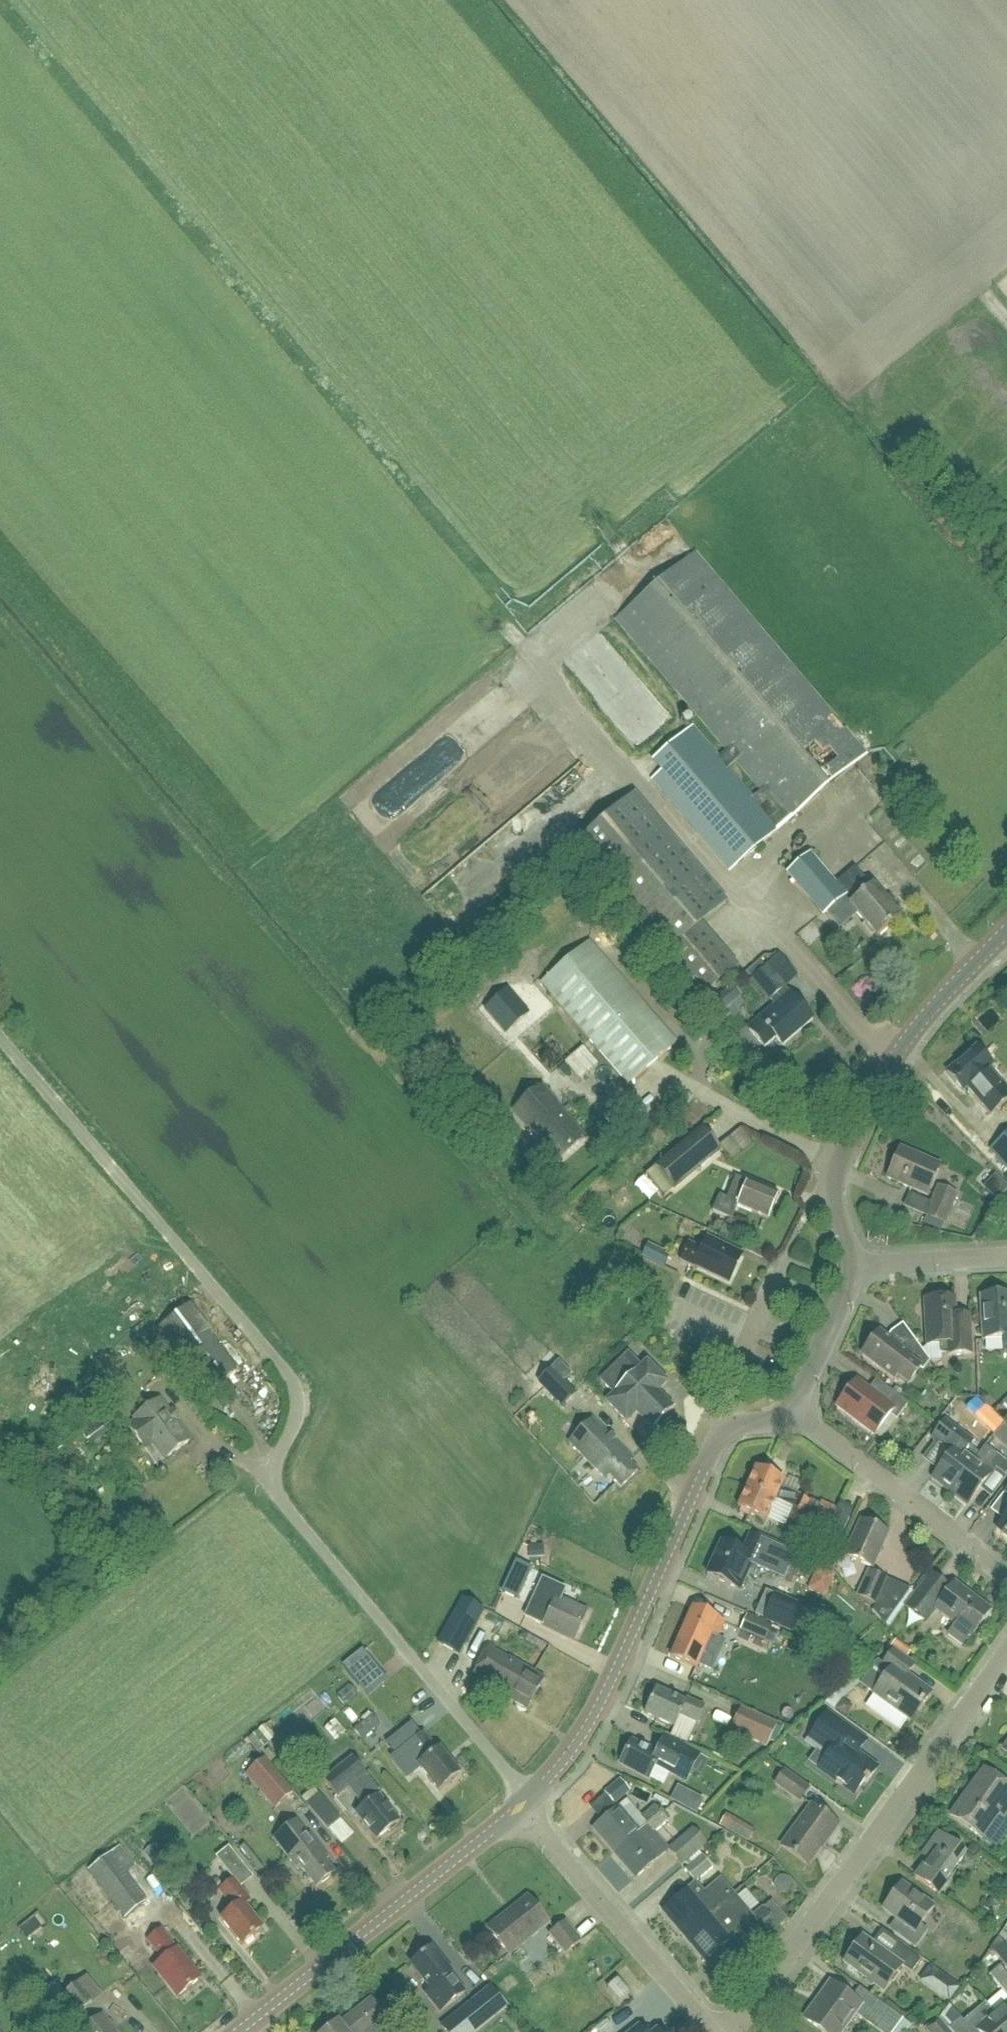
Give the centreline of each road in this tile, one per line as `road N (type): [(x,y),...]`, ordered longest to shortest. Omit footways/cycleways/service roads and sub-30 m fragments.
road 1 (unclassified): [(527,1800),(285,1507),(279,1485),(297,1418),(288,1373),(0,1037)]
road 2 (unclassified): [(731,2031),(1006,1654)]
road 3 (tertiary): [(527,1800),(581,1738),(713,1450),(733,1429)]
road 4 (tertiary): [(850,1266),(830,1192),(848,1144),(916,1030),(1006,932)]
road 5 (tertiary): [(239,2031),(527,1800)]
road 6 (unclassified): [(711,2031),(544,1833),(527,1800)]
road 7 (unclassified): [(1006,1575),(792,1411)]
road 8 (unclassified): [(733,1429),(723,1395),(782,1266)]
road 9 (tertiary): [(792,1411),(848,1287),(850,1266)]
road 10 (residential): [(1006,1257),(850,1266)]

